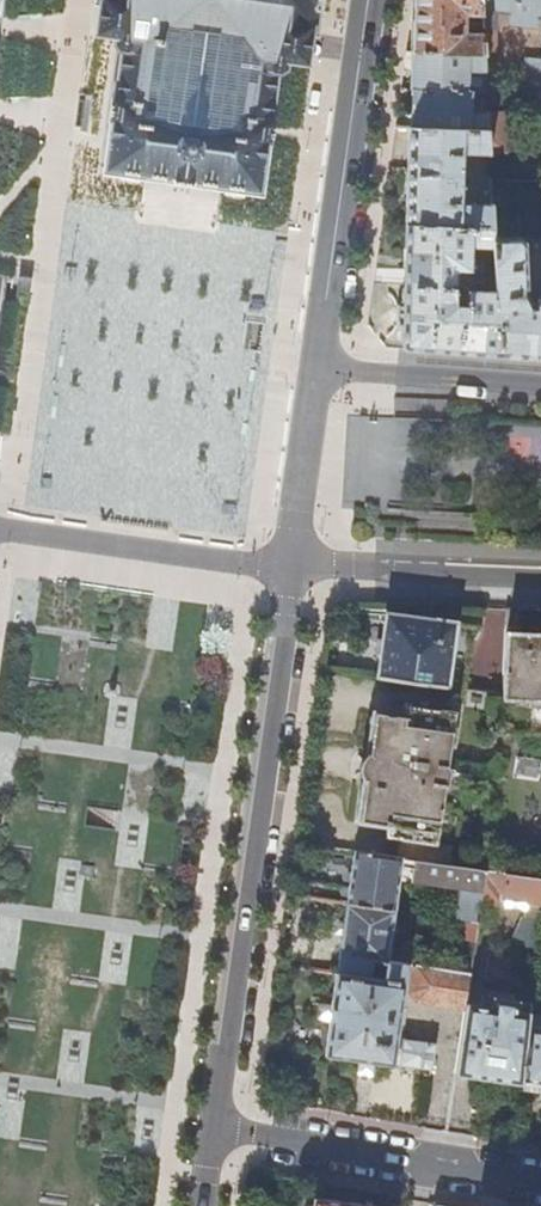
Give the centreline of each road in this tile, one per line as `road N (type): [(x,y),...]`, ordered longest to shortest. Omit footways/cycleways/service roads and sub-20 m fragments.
road 1 (tertiary): [(217,1125),(295,565)]
road 2 (tertiary): [(317,366),(368,0)]
road 3 (residential): [(217,1125),(540,1177)]
road 4 (tertiary): [(295,565),(0,529)]
road 5 (residential): [(540,577),(295,565)]
road 6 (residential): [(317,366),(540,384)]
road 7 (tertiary): [(295,565),(317,366)]

